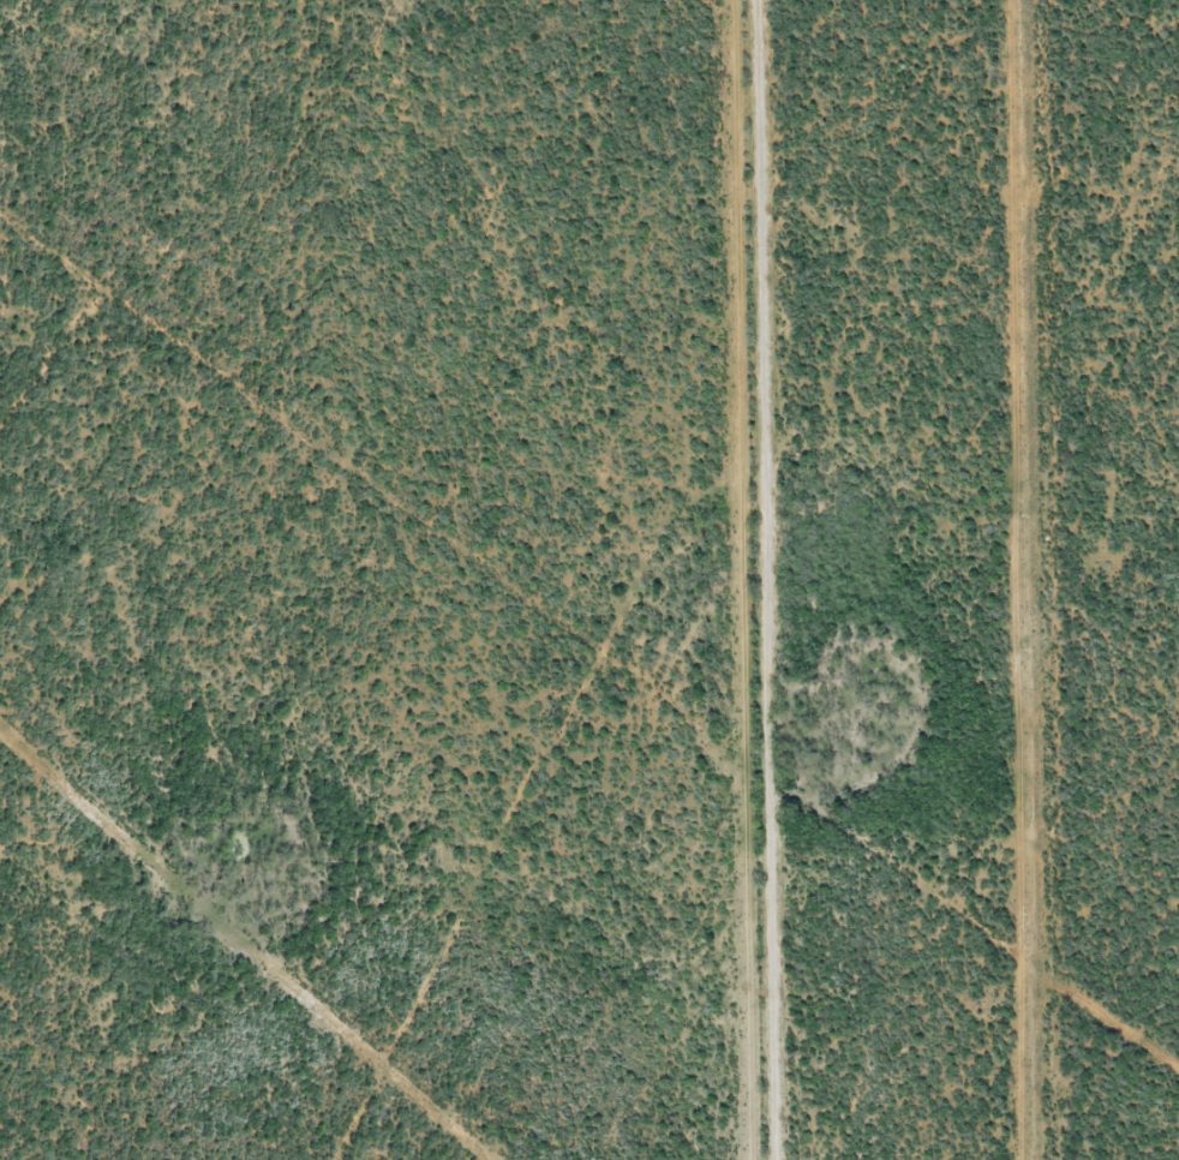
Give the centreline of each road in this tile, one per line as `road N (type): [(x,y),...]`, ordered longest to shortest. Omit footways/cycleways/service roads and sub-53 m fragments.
road 1 (residential): [(1077,0),(1080,1159)]

